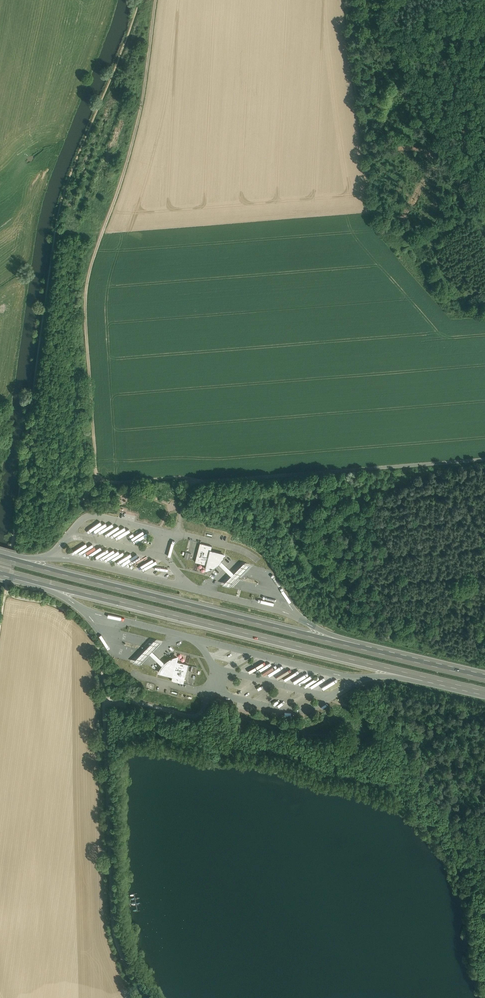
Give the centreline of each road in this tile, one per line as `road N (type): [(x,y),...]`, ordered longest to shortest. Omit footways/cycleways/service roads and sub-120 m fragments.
road 1 (track): [(89,492),(85,291),(137,118),(155,0)]
road 2 (motorway): [(484,678),(0,556)]
road 3 (motorway): [(0,570),(484,691)]
road 4 (track): [(105,699),(102,658),(89,631),(68,612),(7,592)]

